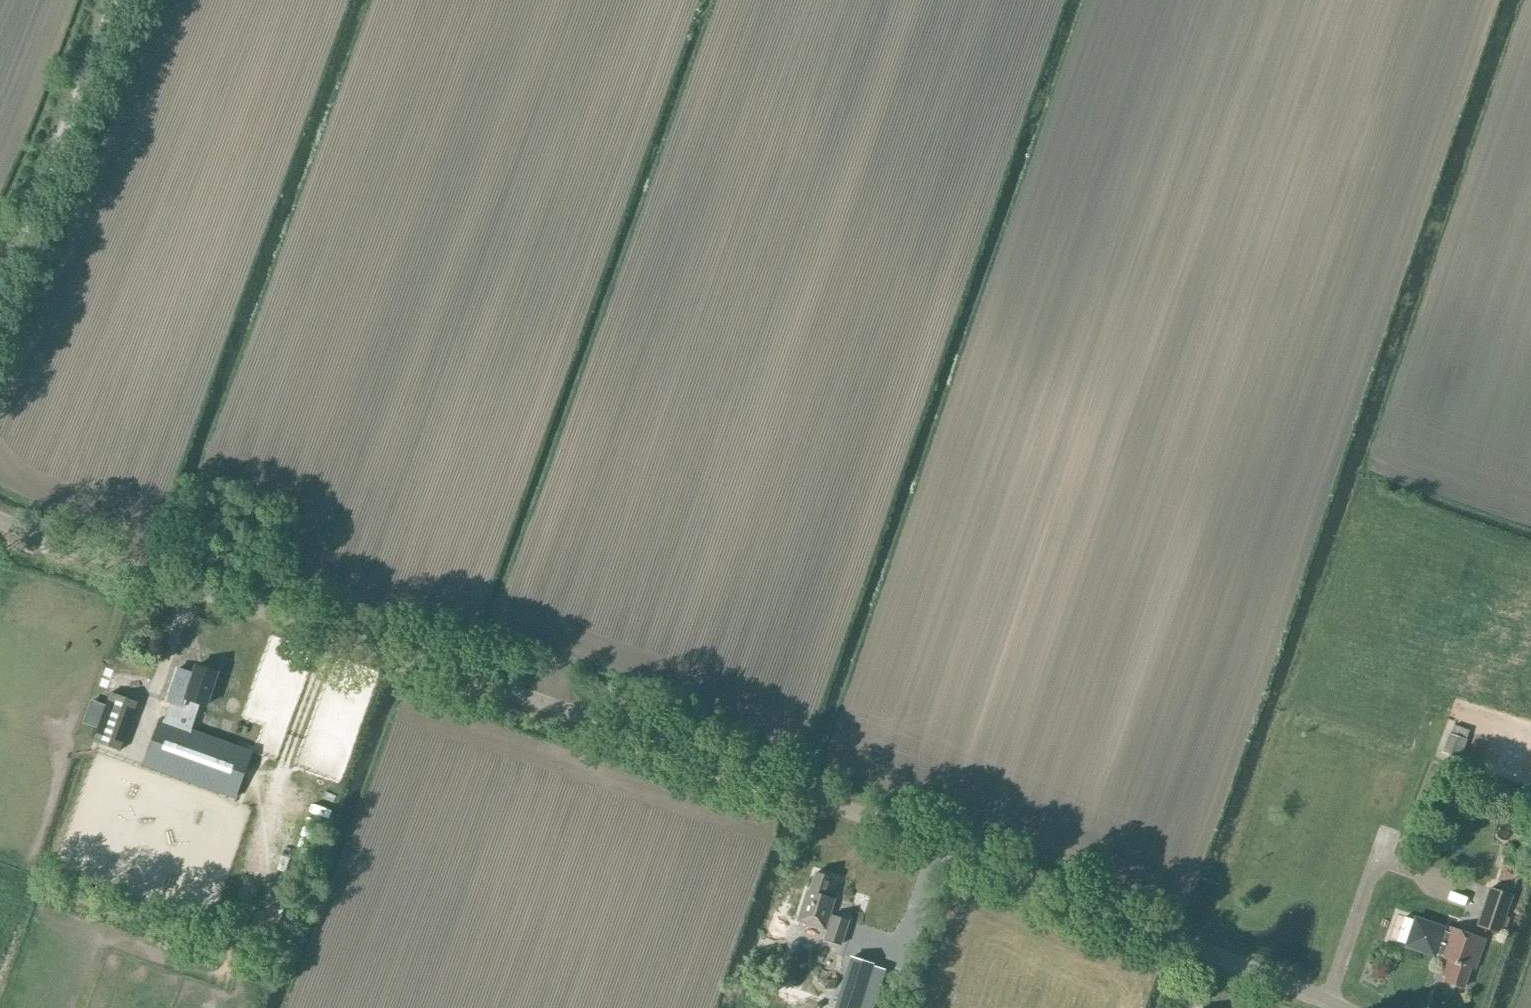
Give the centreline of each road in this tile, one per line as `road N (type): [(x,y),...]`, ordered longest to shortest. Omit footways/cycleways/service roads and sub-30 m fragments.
road 1 (unclassified): [(1334,1007),(332,624),(0,514)]
road 2 (unclassified): [(0,243),(104,0)]

